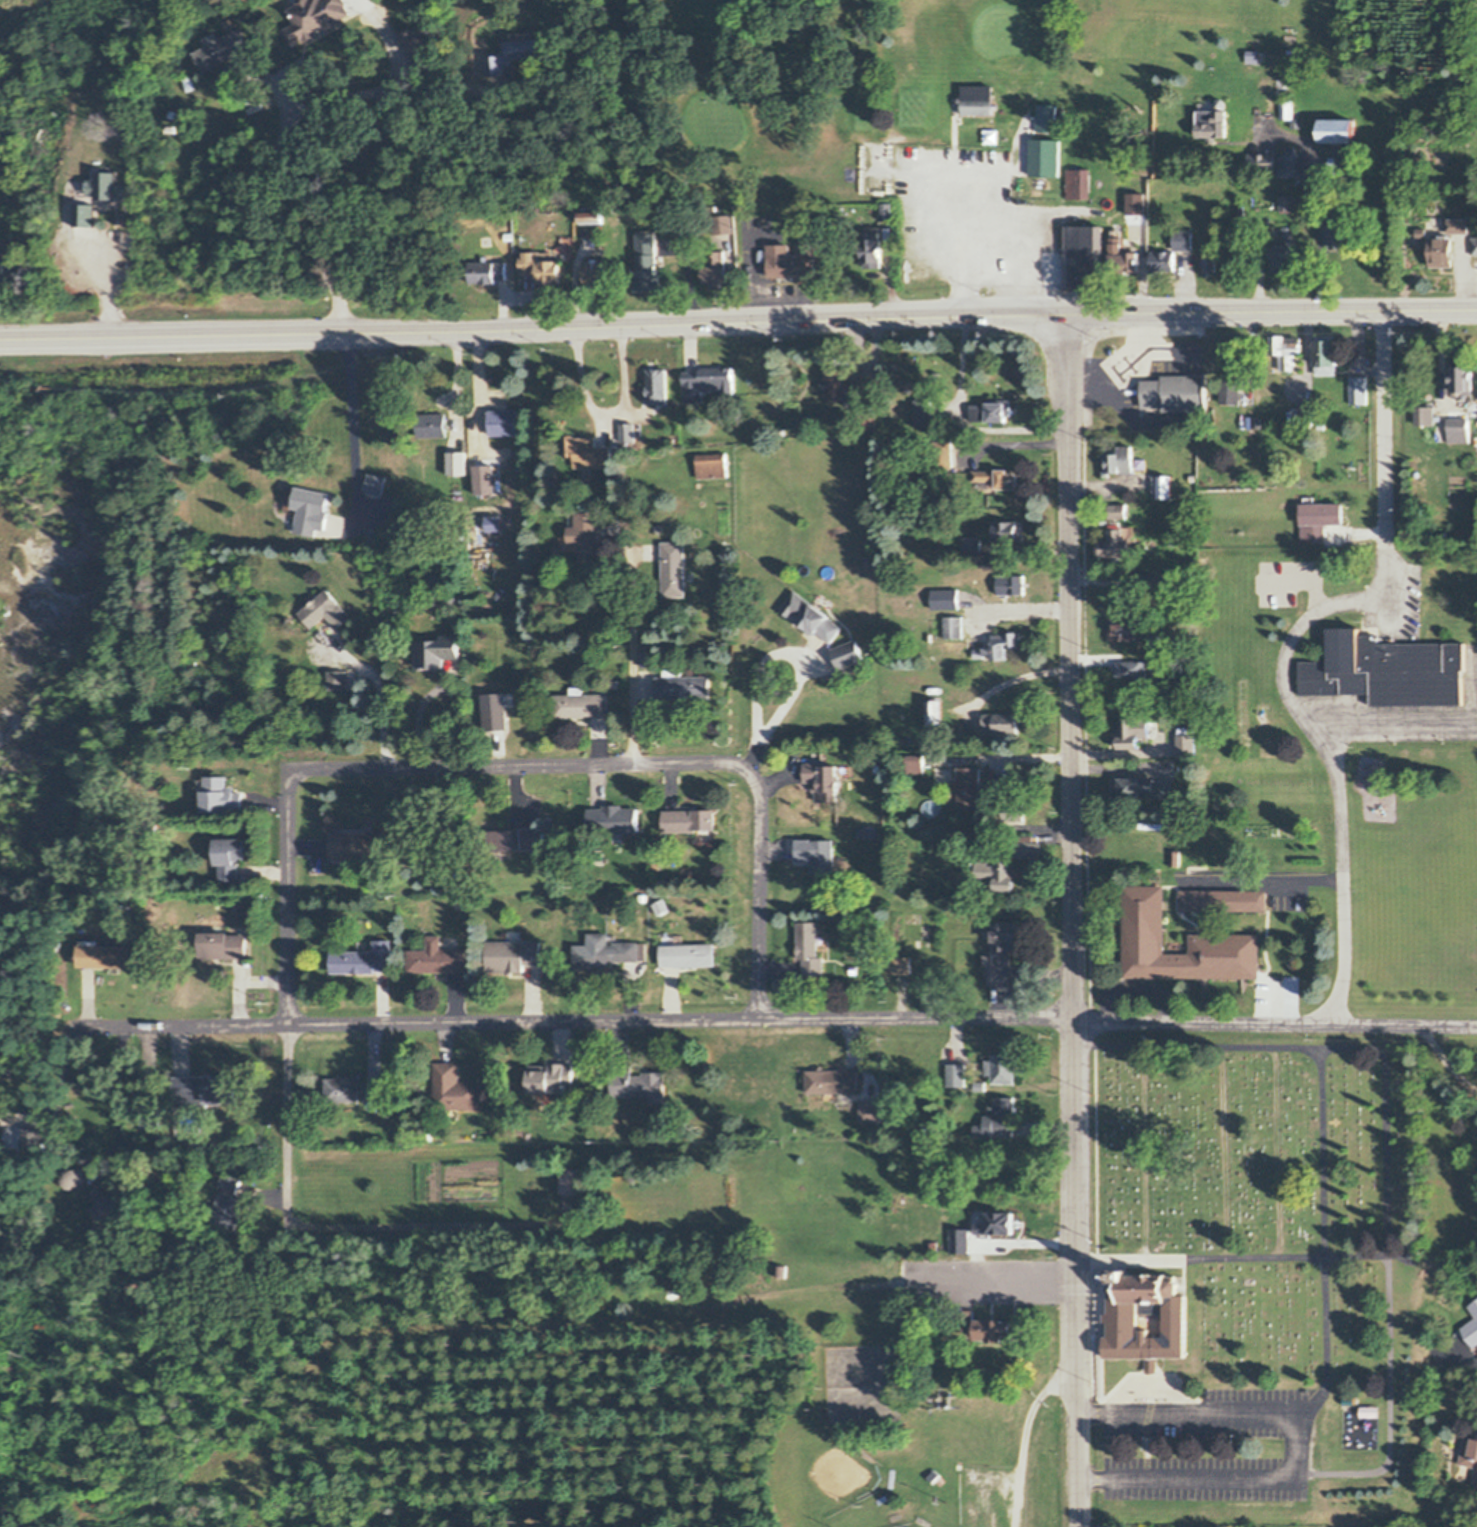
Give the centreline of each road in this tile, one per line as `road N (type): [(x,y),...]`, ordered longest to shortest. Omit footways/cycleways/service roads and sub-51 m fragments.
road 1 (secondary): [(1476,311),(187,337)]
road 2 (residential): [(1077,1526),(1068,315)]
road 3 (residential): [(1074,1017),(69,1029)]
road 4 (residential): [(752,775),(725,763),(306,771),(291,782)]
road 5 (residential): [(1074,1025),(1330,1023)]
road 6 (residential): [(760,1020),(761,795),(752,775)]
road 7 (residential): [(291,782),(282,1027)]
road 8 (secondary): [(187,337),(0,340)]
road 9 (residential): [(282,1027),(280,1200)]
road 10 (residential): [(1330,1023),(1476,1022)]

